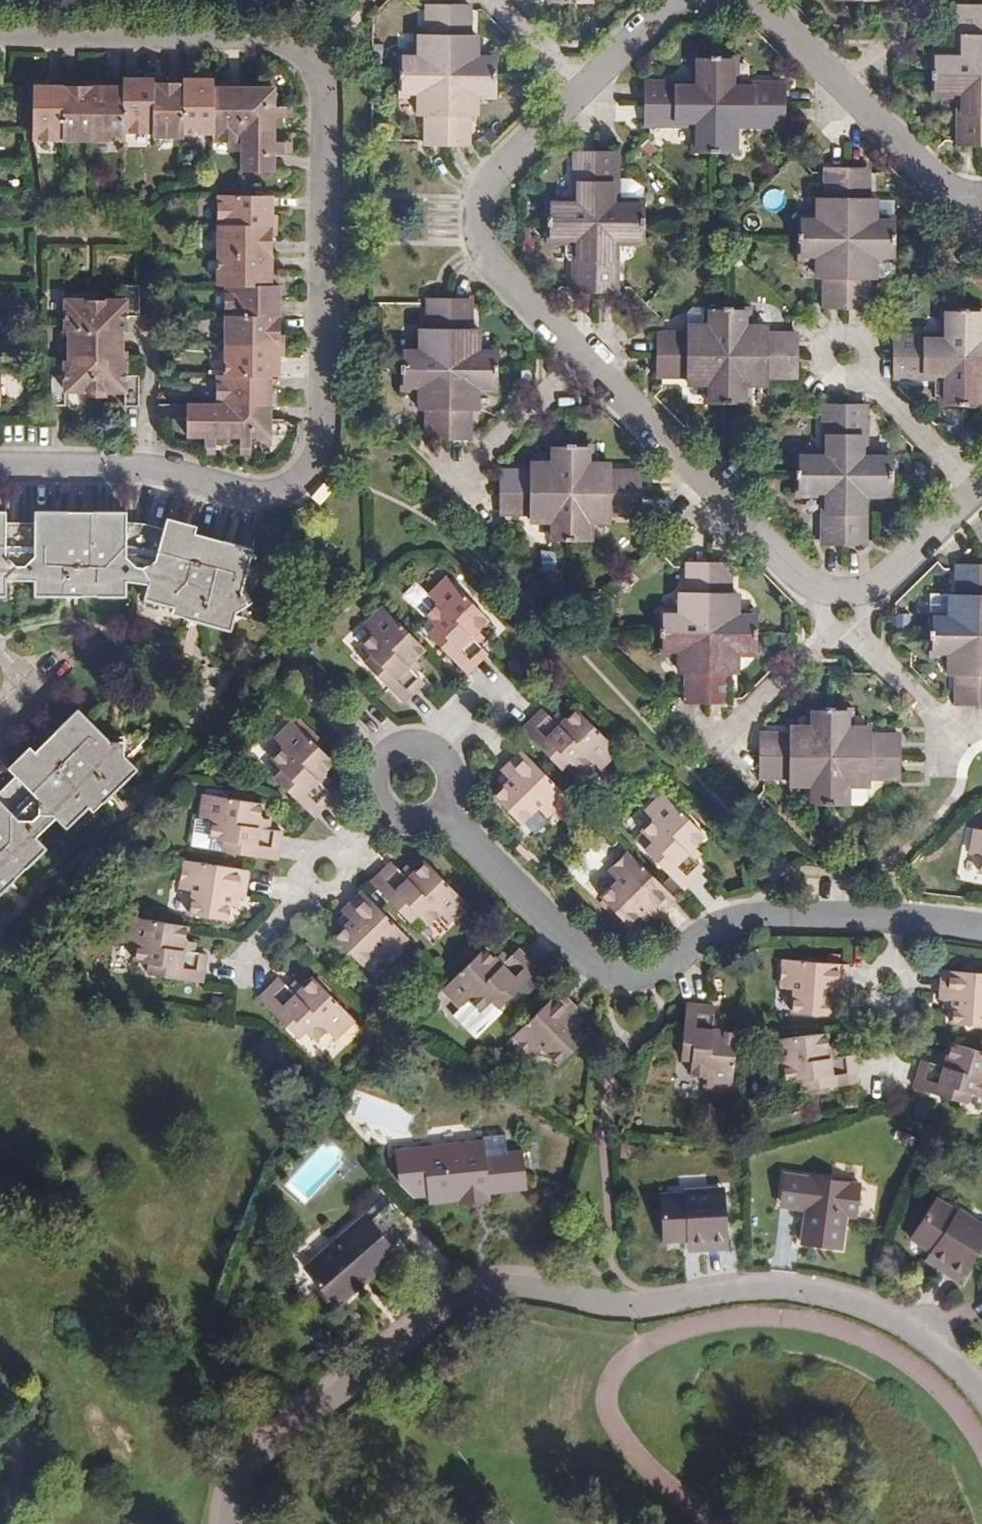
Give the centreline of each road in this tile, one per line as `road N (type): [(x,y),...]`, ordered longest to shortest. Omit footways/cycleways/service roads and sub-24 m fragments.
road 1 (residential): [(0,30),(265,31),(311,51),(327,98),(328,243),(326,413),(311,468),(292,484),(262,492),(142,464),(0,462)]
road 2 (residential): [(670,0),(493,177),(482,225),(504,274),(829,590),(877,583),(981,484)]
road 3 (residential): [(981,1391),(917,1331),(810,1289),(739,1288),(637,1303),(491,1288),(435,1314),(263,1451),(237,1487),(232,1523)]
road 4 (residential): [(981,926),(759,916),(706,931),(657,972),(609,973),(413,780)]
road 5 (residential): [(978,219),(753,0)]

